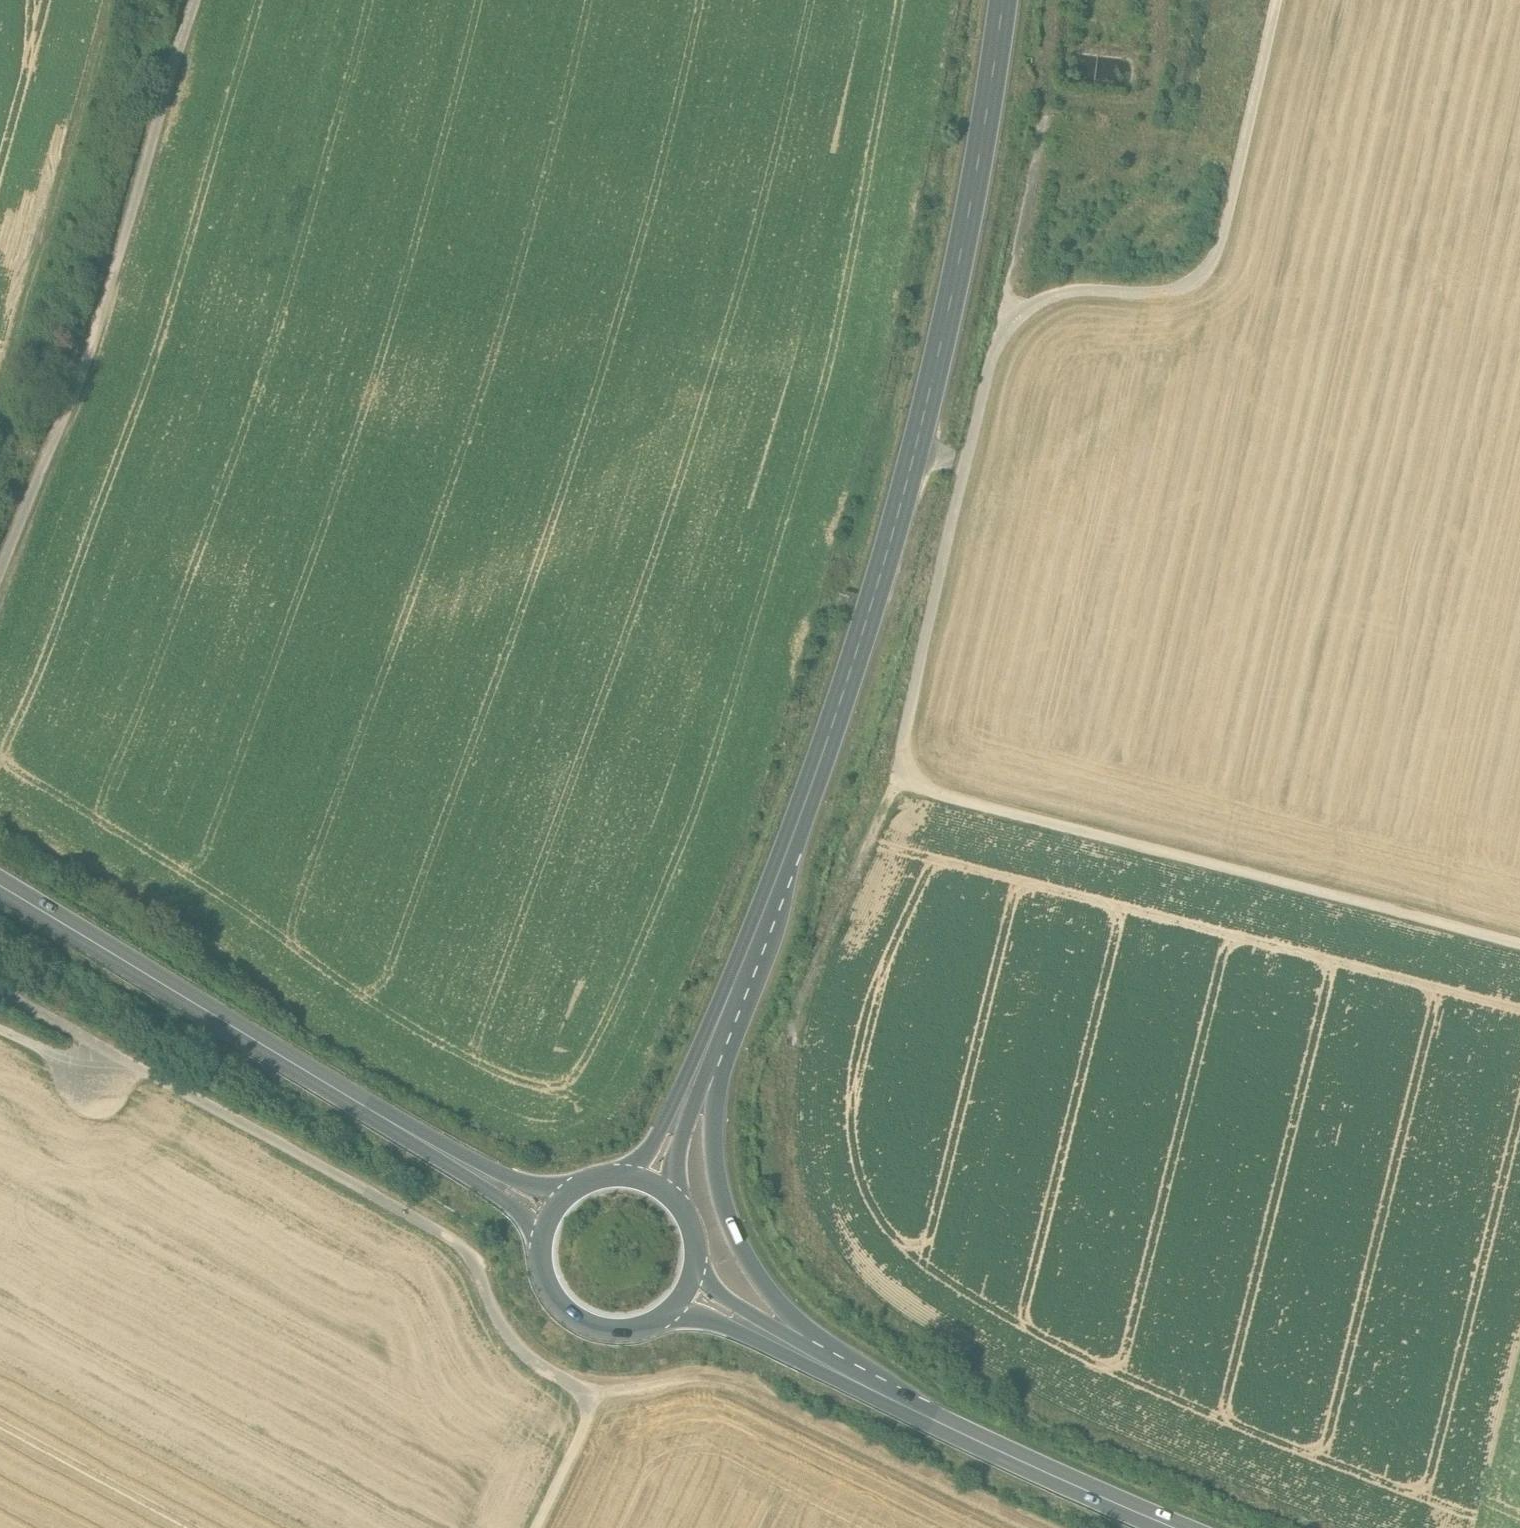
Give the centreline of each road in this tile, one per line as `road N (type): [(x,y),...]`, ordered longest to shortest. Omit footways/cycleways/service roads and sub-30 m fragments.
road 1 (track): [(1277,0),(1212,275),(1158,296),(1066,289),(1001,304),(897,784),(792,1005)]
road 2 (primary): [(749,964),(854,670),(917,450),(977,203),(1006,0)]
road 3 (track): [(1316,1527),(1097,1439),(957,1367),(861,1299),(815,1250),(789,1203),(792,1005)]
road 4 (track): [(0,985),(434,1226),(470,1251),(526,1349),(590,1392)]
road 5 (track): [(897,784),(1519,943)]
road 6 (track): [(193,0),(95,328),(0,564)]
road 7 (primary): [(0,885),(491,1179)]
road 8 (primary): [(934,1420),(766,1287),(730,1226),(713,1151),(715,1115),(749,964)]
road 9 (track): [(590,1392),(711,1376),(1029,1527)]
road 10 (track): [(114,0),(17,362),(0,395)]
road 11 (primary): [(934,1420),(1181,1527)]
road 12 (primary): [(747,1322),(934,1420)]
road 13 (track): [(1045,103),(1001,304)]
road 14 (primary): [(675,1124),(749,964)]
road 15 (primary): [(541,1250),(551,1292),(583,1322),(626,1330),(666,1314)]
road 16 (track): [(112,1054),(98,1076),(74,1081),(53,1050),(0,1024)]
road 17 (track): [(590,1392),(532,1527)]

